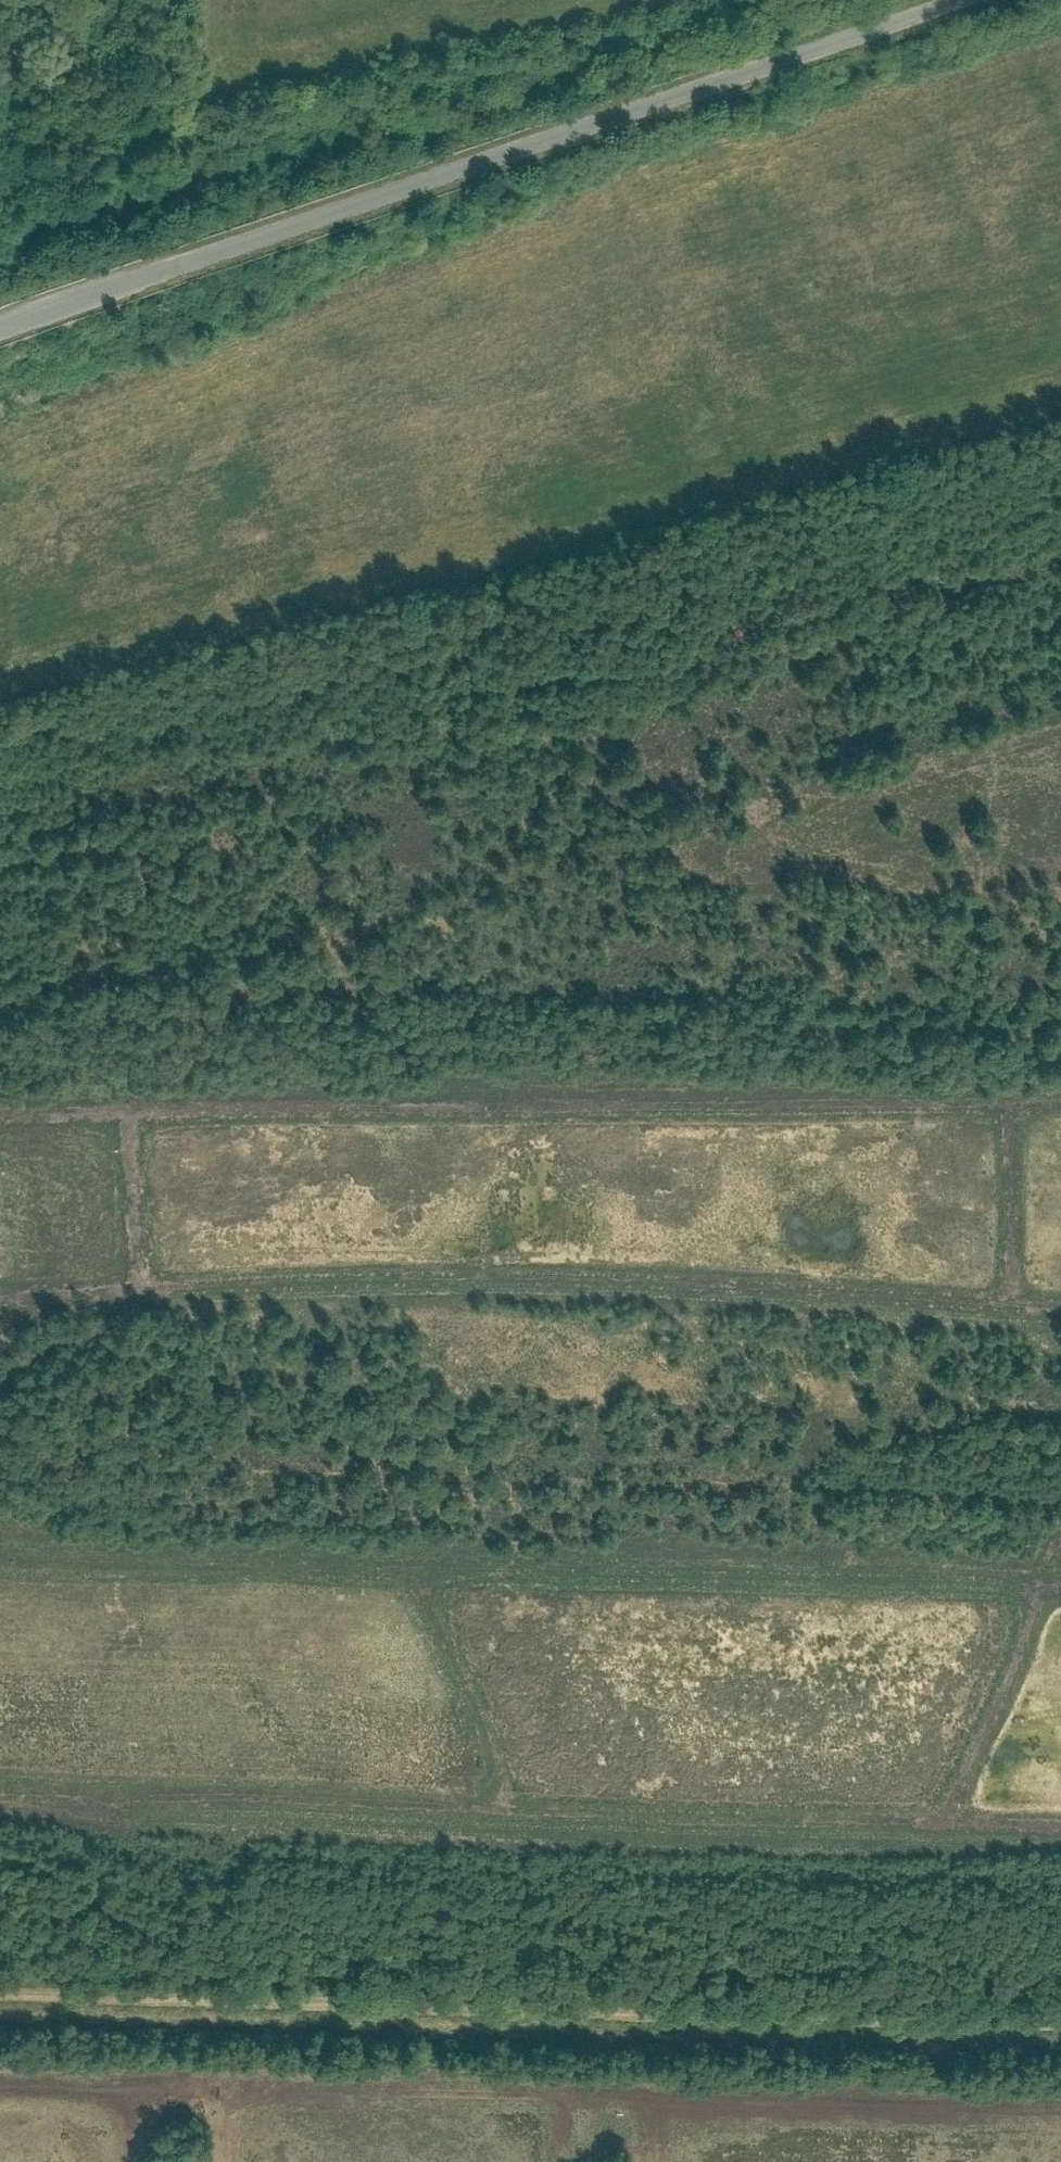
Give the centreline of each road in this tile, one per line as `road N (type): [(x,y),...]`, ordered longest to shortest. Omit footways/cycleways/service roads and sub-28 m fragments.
road 1 (track): [(1060,2027),(0,1994)]
road 2 (unclassified): [(971,0),(0,325)]

